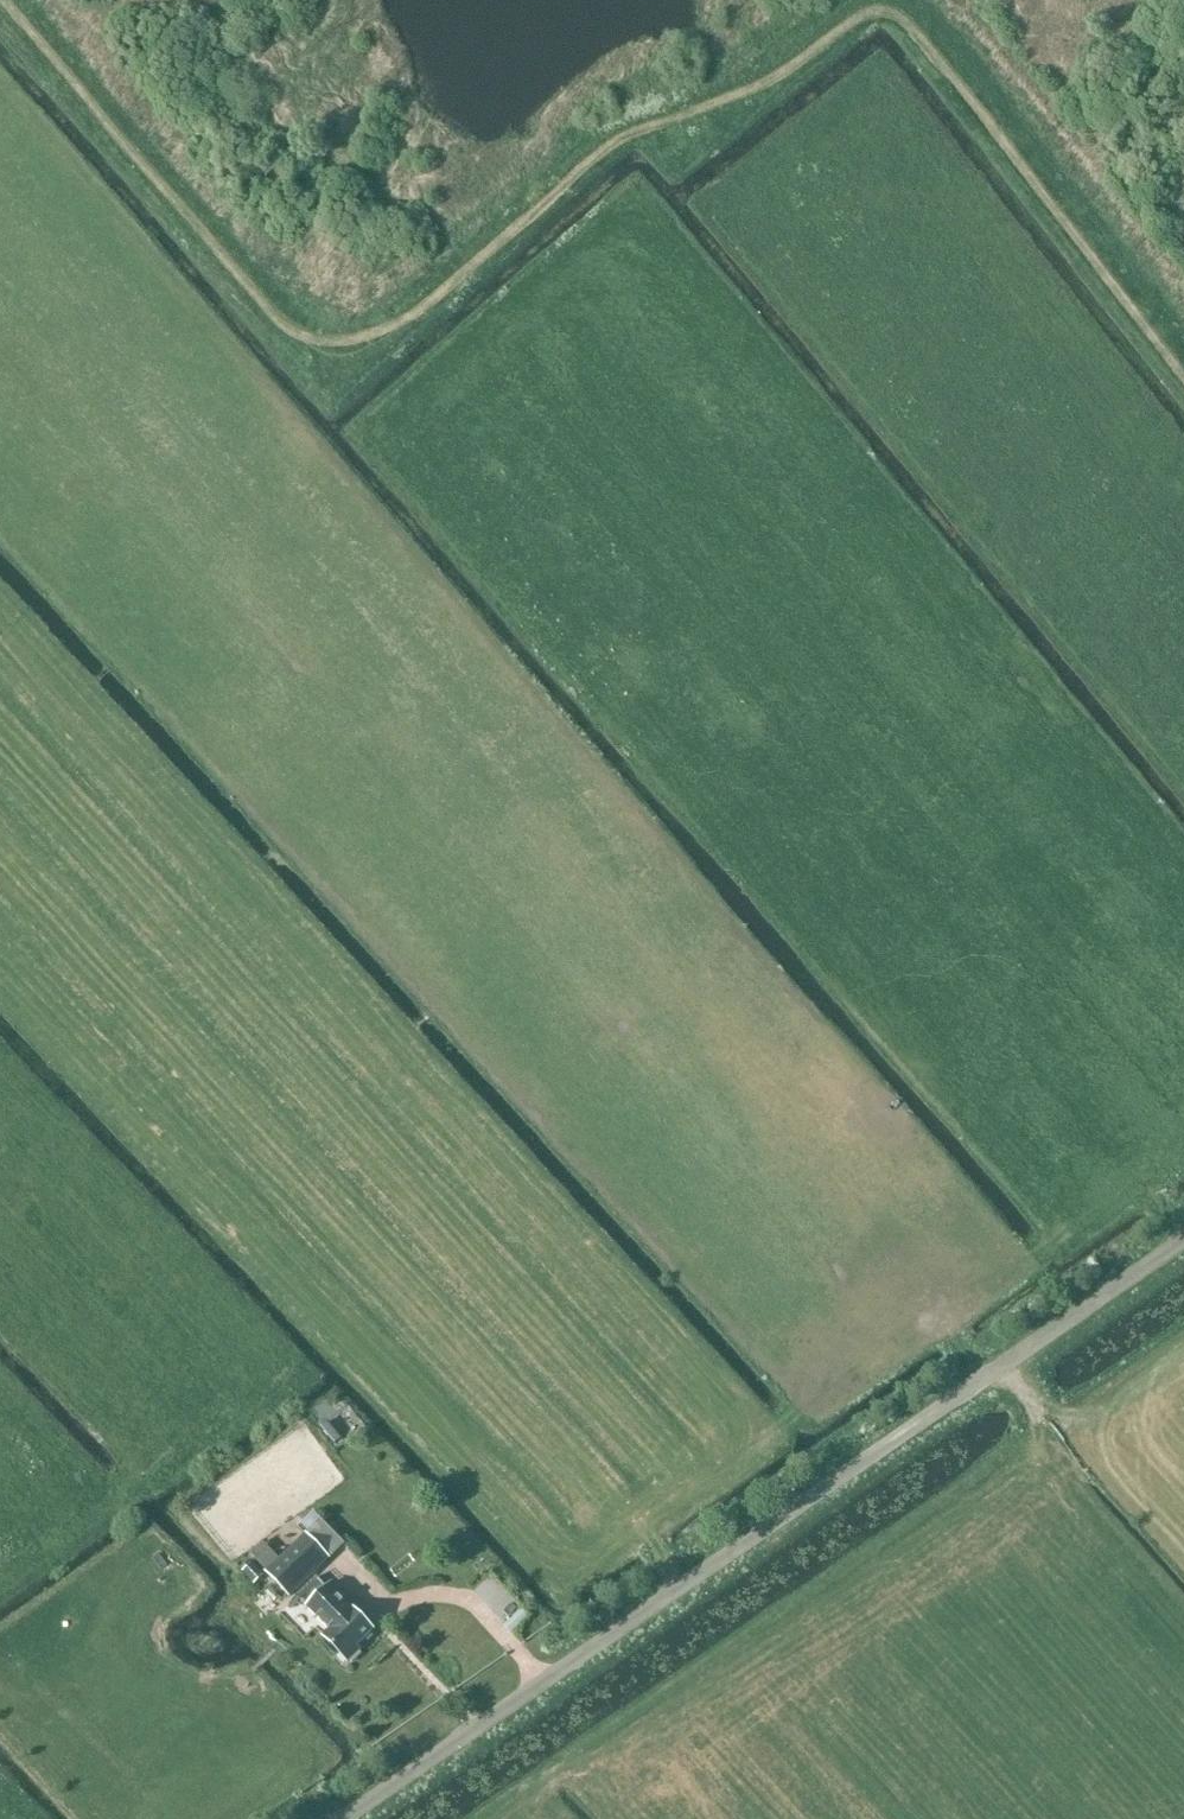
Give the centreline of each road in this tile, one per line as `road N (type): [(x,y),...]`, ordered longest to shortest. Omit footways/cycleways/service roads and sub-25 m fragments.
road 1 (unclassified): [(360,1818),(970,1399),(1183,1240)]

